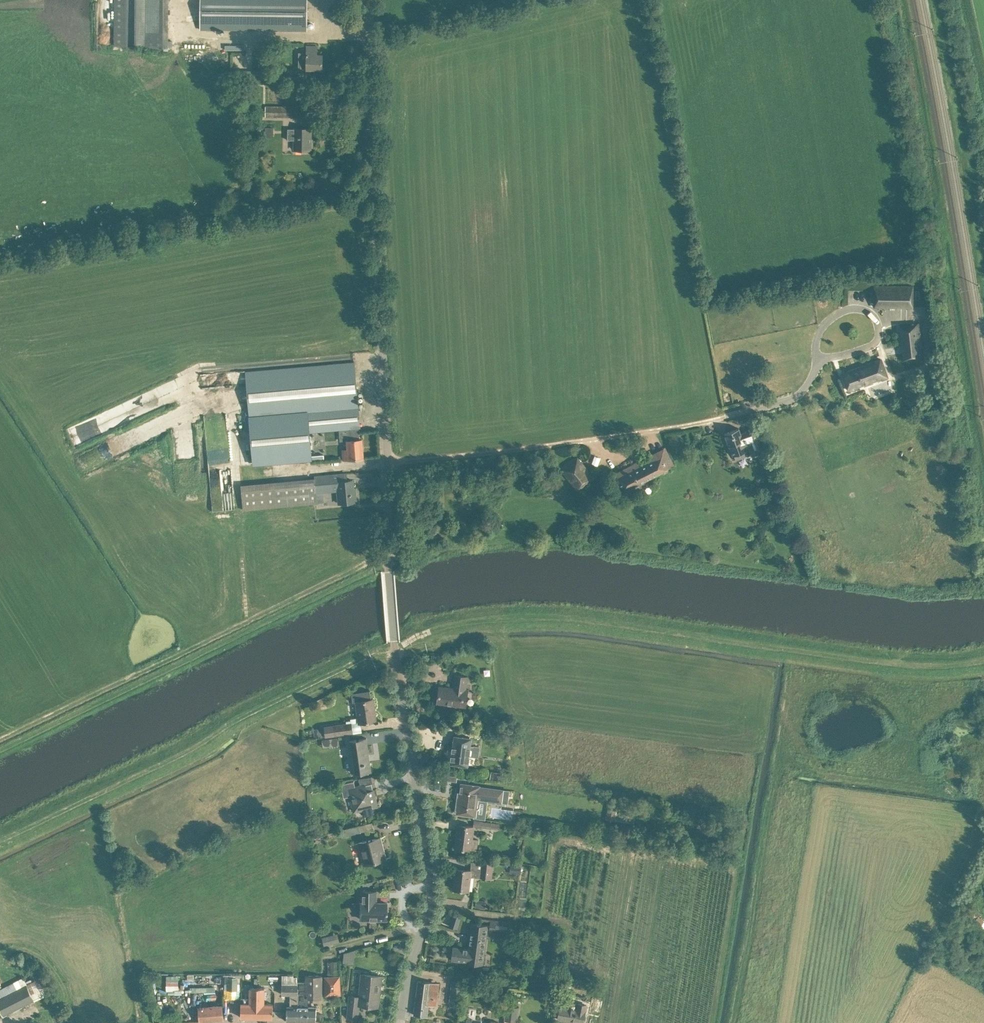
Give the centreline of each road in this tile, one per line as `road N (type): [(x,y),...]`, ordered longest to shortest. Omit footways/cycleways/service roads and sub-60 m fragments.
road 1 (unclassified): [(399,1022),(432,885),(388,574),(372,0)]
road 2 (track): [(387,461),(662,430),(777,404),(801,392),(820,359),(875,342),(877,320),(855,308),(842,311),(821,328),(817,351)]
road 3 (track): [(388,554),(0,742)]

